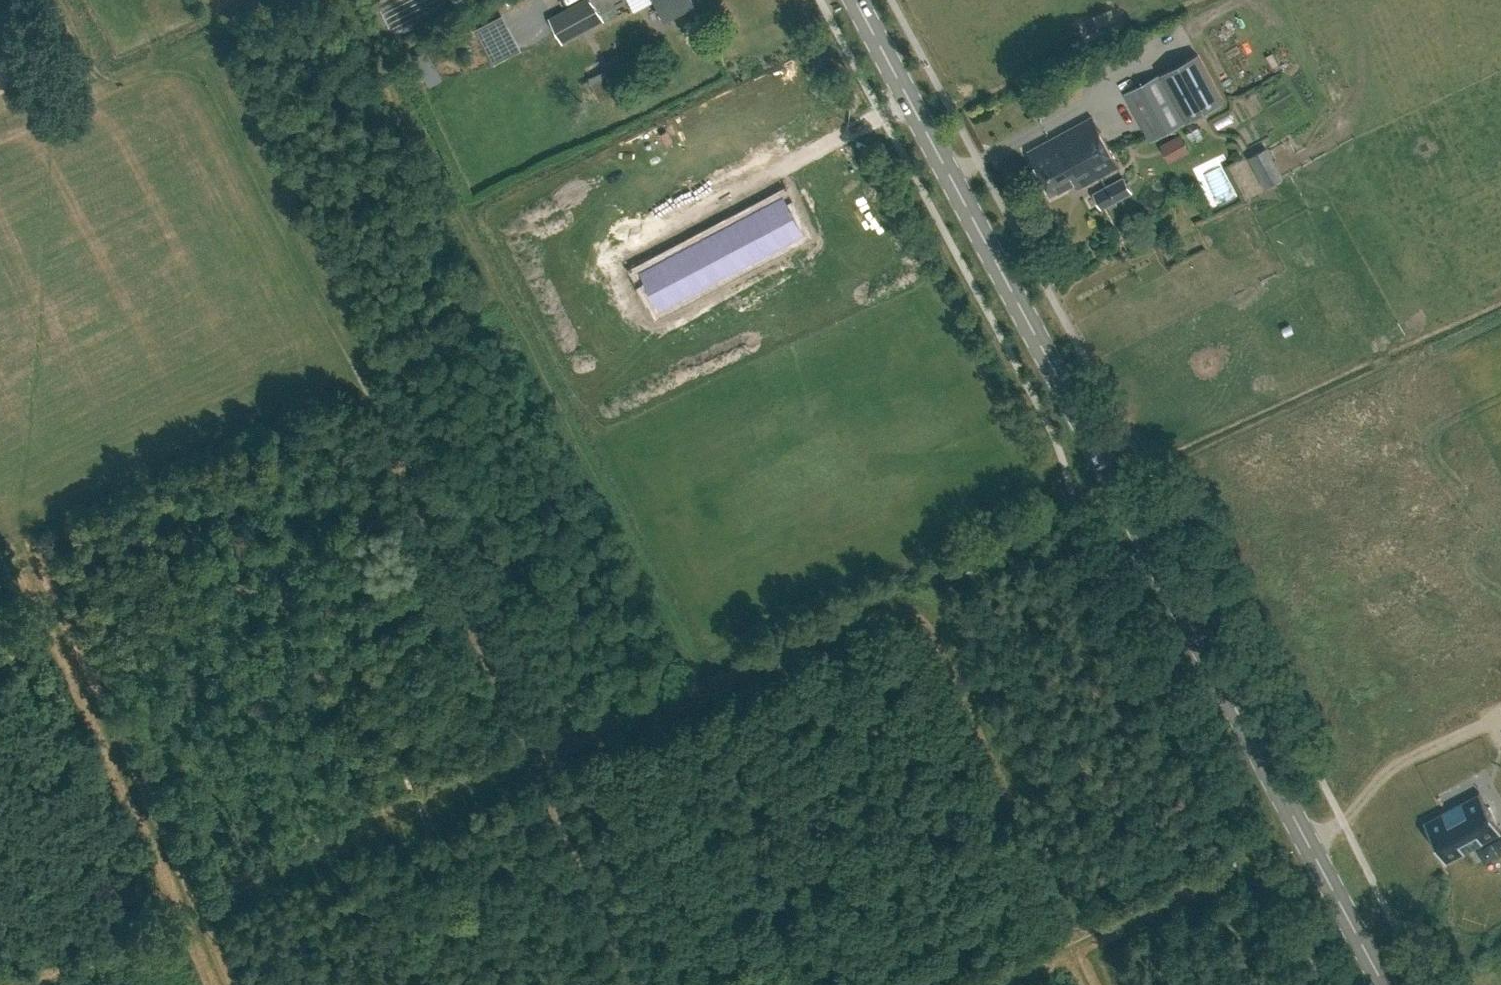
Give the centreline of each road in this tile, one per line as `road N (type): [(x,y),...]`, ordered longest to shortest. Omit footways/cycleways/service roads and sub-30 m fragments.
road 1 (tertiary): [(1384,984),(857,0)]
road 2 (track): [(642,984),(371,386)]
road 3 (track): [(976,984),(1124,913)]
road 4 (track): [(1124,913),(1256,849)]

